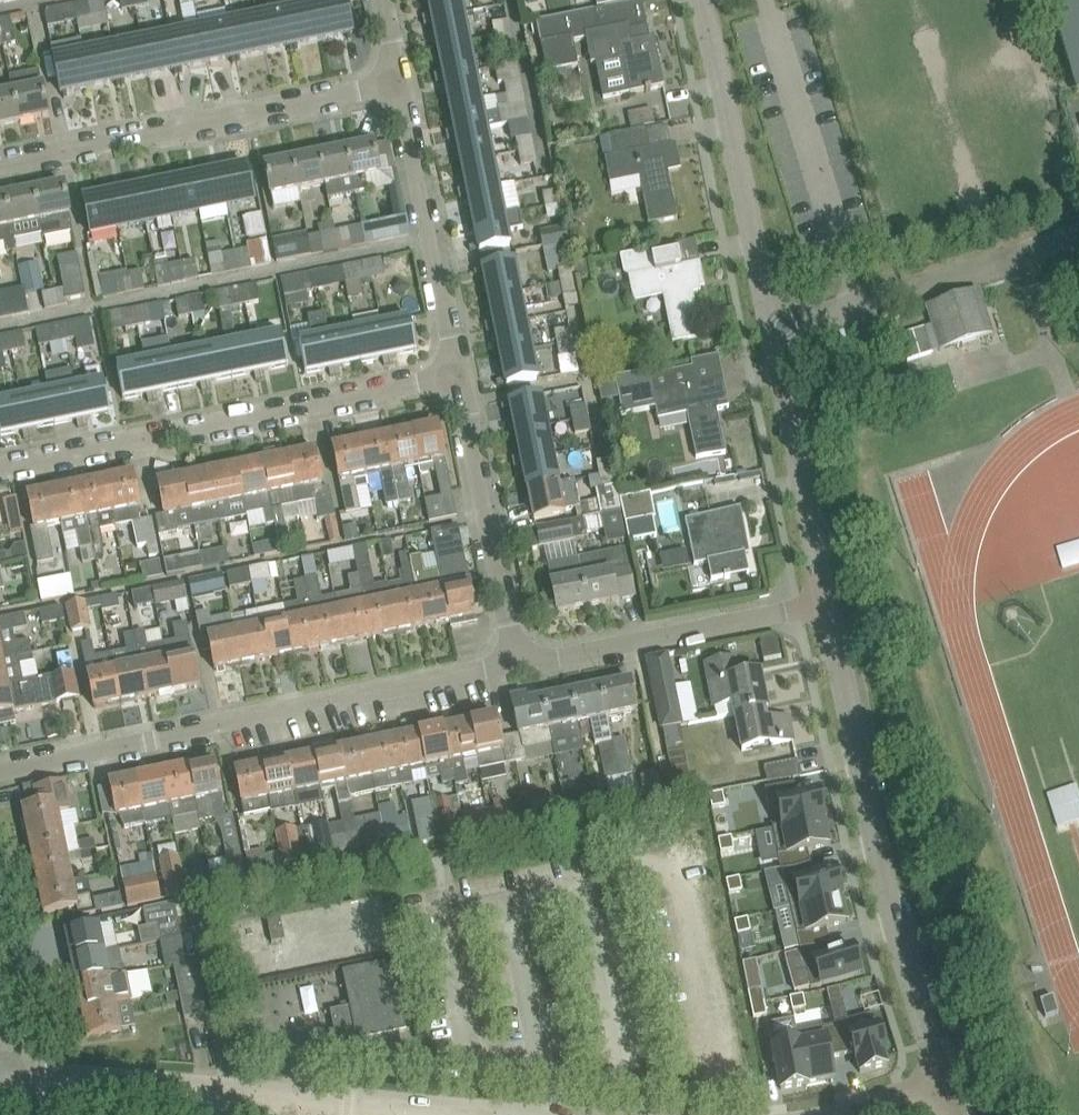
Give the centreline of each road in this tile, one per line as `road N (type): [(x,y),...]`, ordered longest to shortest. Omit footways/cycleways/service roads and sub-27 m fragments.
road 1 (unclassified): [(828,602),(704,0)]
road 2 (residential): [(0,771),(520,664)]
road 3 (unclassified): [(939,1082),(828,602)]
road 4 (residential): [(0,470),(463,375)]
road 5 (residential): [(0,169),(407,92)]
road 6 (residential): [(520,664),(828,602)]
road 7 (unclassified): [(301,1098),(7,1066)]
road 8 (residential): [(520,664),(463,375)]
road 9 (residential): [(463,375),(407,92)]
road 10 (unclassified): [(454,1114),(301,1098)]

